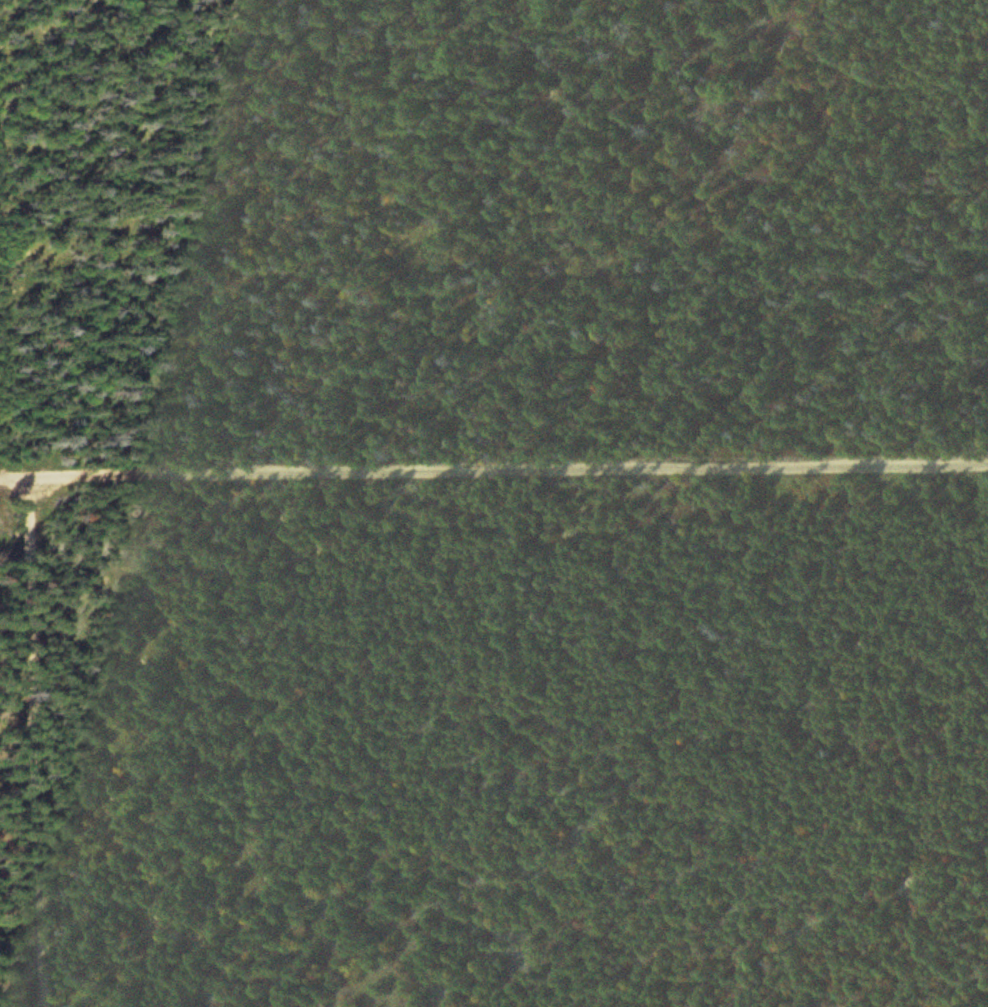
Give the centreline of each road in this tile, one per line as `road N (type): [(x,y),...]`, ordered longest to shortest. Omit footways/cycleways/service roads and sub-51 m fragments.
road 1 (residential): [(0,481),(987,467)]
road 2 (residential): [(45,1006),(35,481)]

